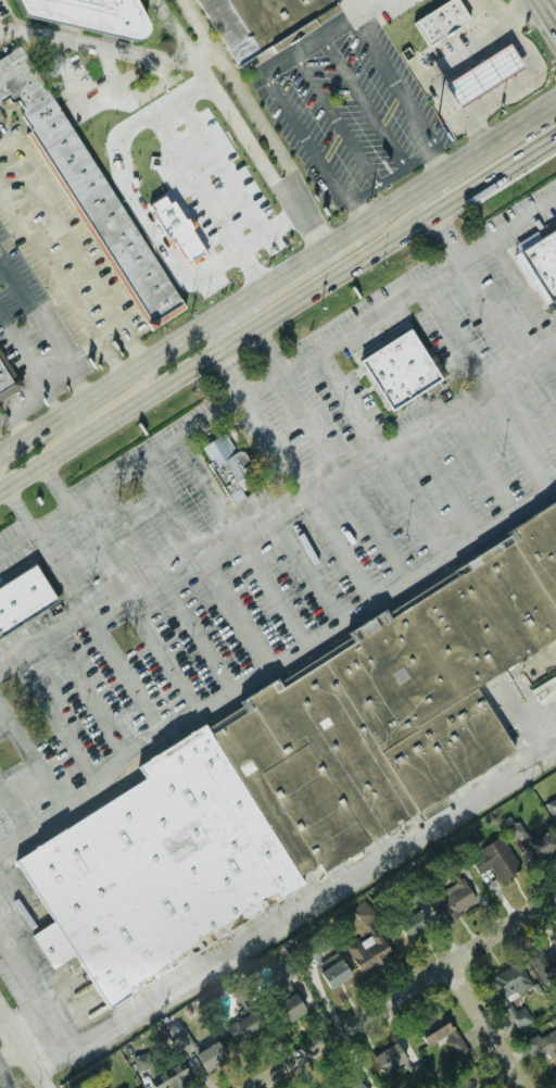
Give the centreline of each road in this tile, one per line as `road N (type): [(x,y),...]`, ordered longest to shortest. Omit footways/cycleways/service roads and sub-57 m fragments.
road 1 (primary): [(555,100),(0,454)]
road 2 (primary): [(0,488),(428,217)]
road 3 (residential): [(252,1087),(555,894)]
road 4 (primary): [(380,212),(358,238),(215,332),(216,352)]
road 5 (primary): [(42,461),(65,430),(146,378),(147,361)]
road 6 (primary): [(428,217),(555,137)]
road 7 (residential): [(524,1087),(445,965)]

